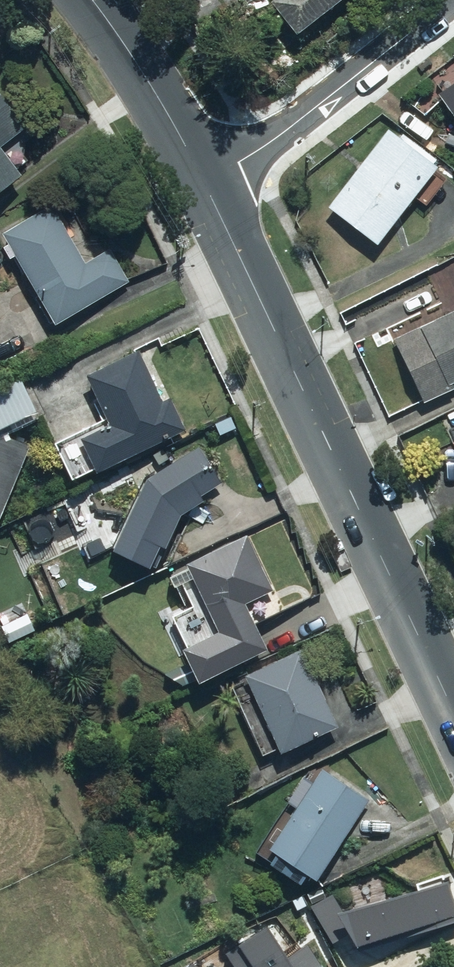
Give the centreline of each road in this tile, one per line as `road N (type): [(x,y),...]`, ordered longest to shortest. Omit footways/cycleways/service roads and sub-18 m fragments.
road 1 (primary): [(205,181),(453,709)]
road 2 (residential): [(451,0),(255,153),(205,181)]
road 3 (primary): [(94,0),(205,181)]

